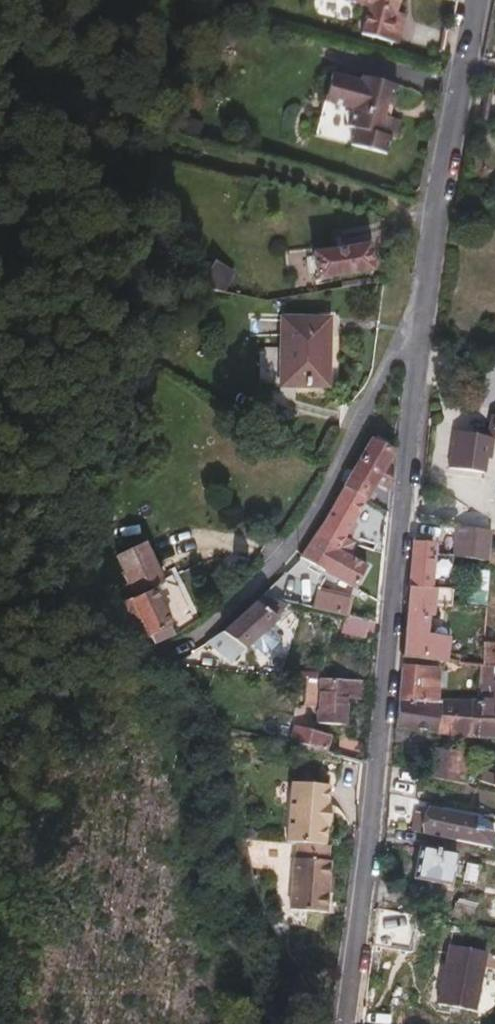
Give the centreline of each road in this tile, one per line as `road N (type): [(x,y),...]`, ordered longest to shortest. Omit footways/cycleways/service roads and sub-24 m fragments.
road 1 (residential): [(423,322),(354,1023)]
road 2 (residential): [(423,322),(307,528),(250,591),(145,666)]
road 3 (residential): [(480,0),(423,322)]

